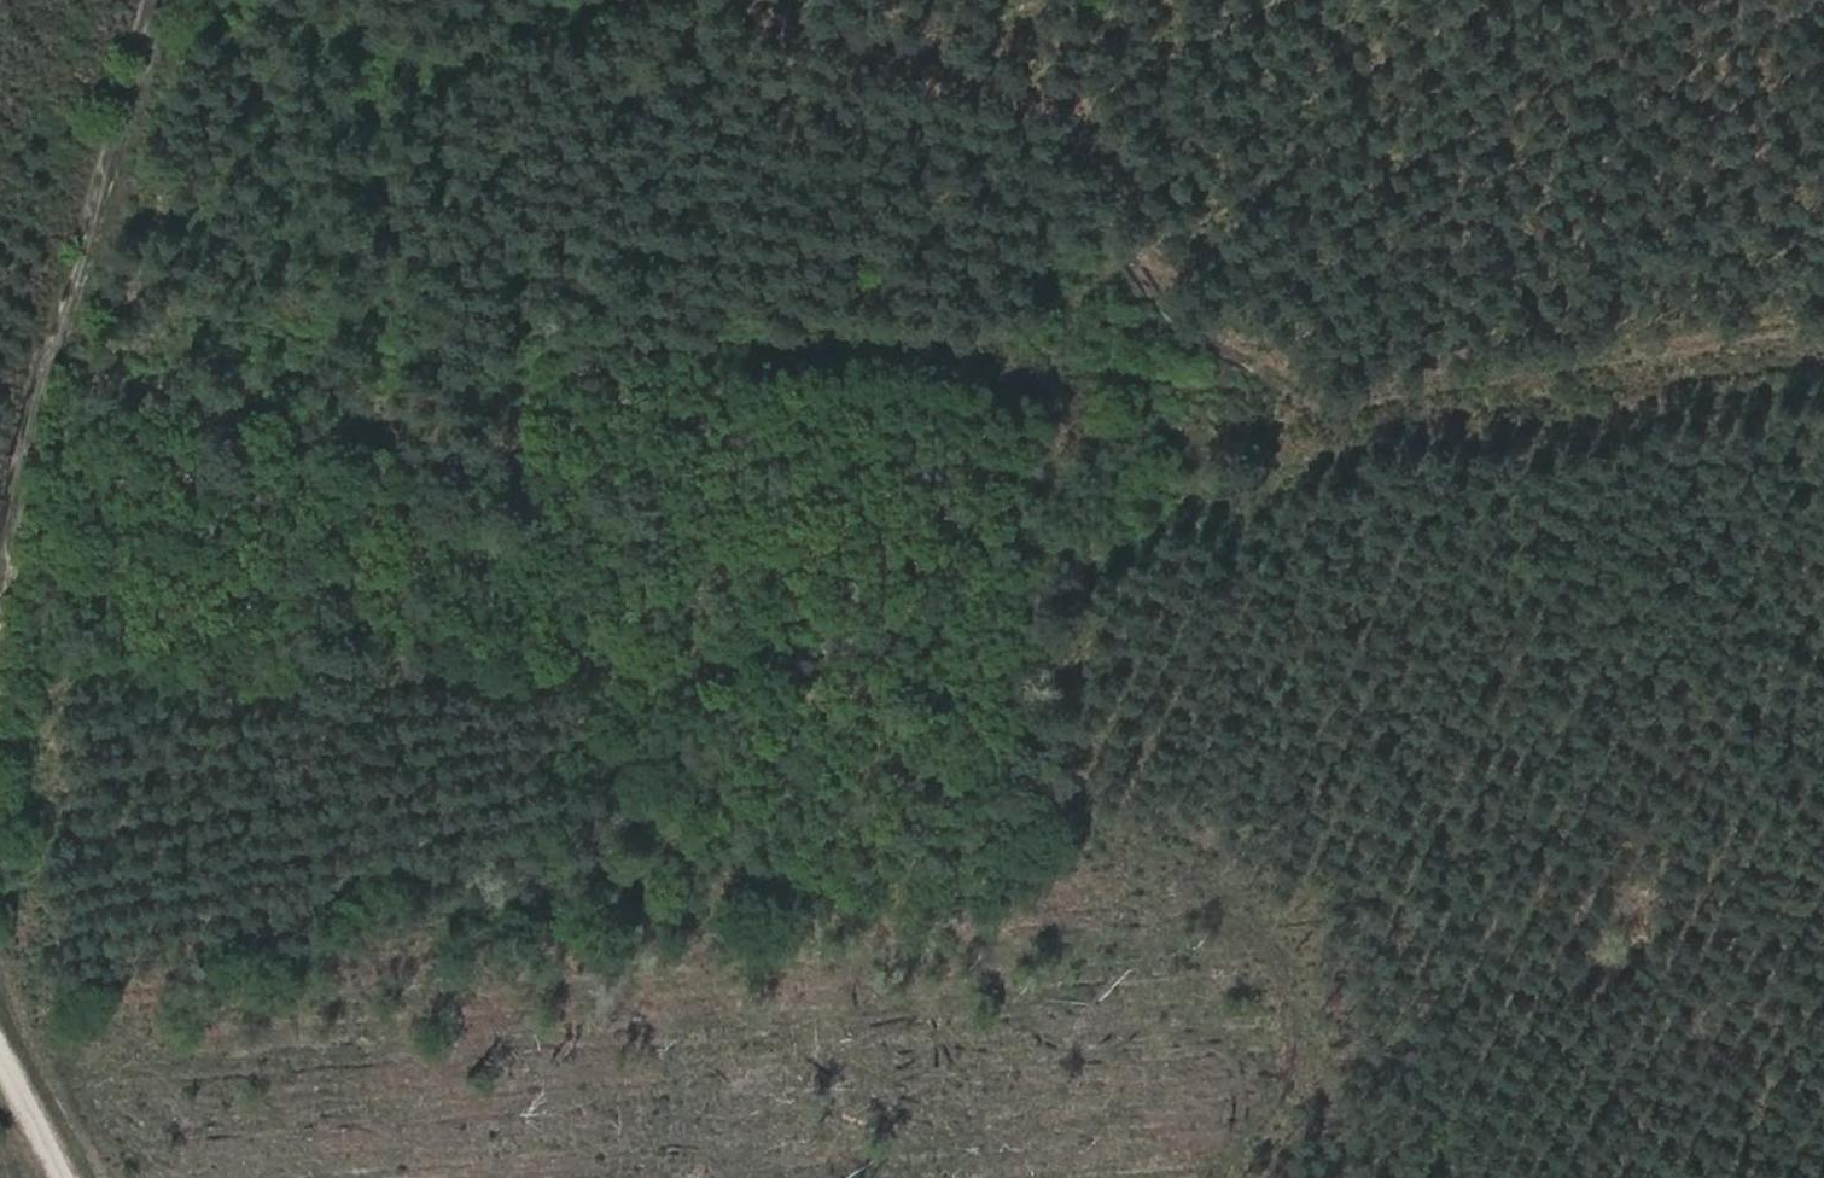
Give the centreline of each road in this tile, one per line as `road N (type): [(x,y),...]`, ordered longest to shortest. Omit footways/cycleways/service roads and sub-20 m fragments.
road 1 (track): [(0,1049),(63,1177)]

